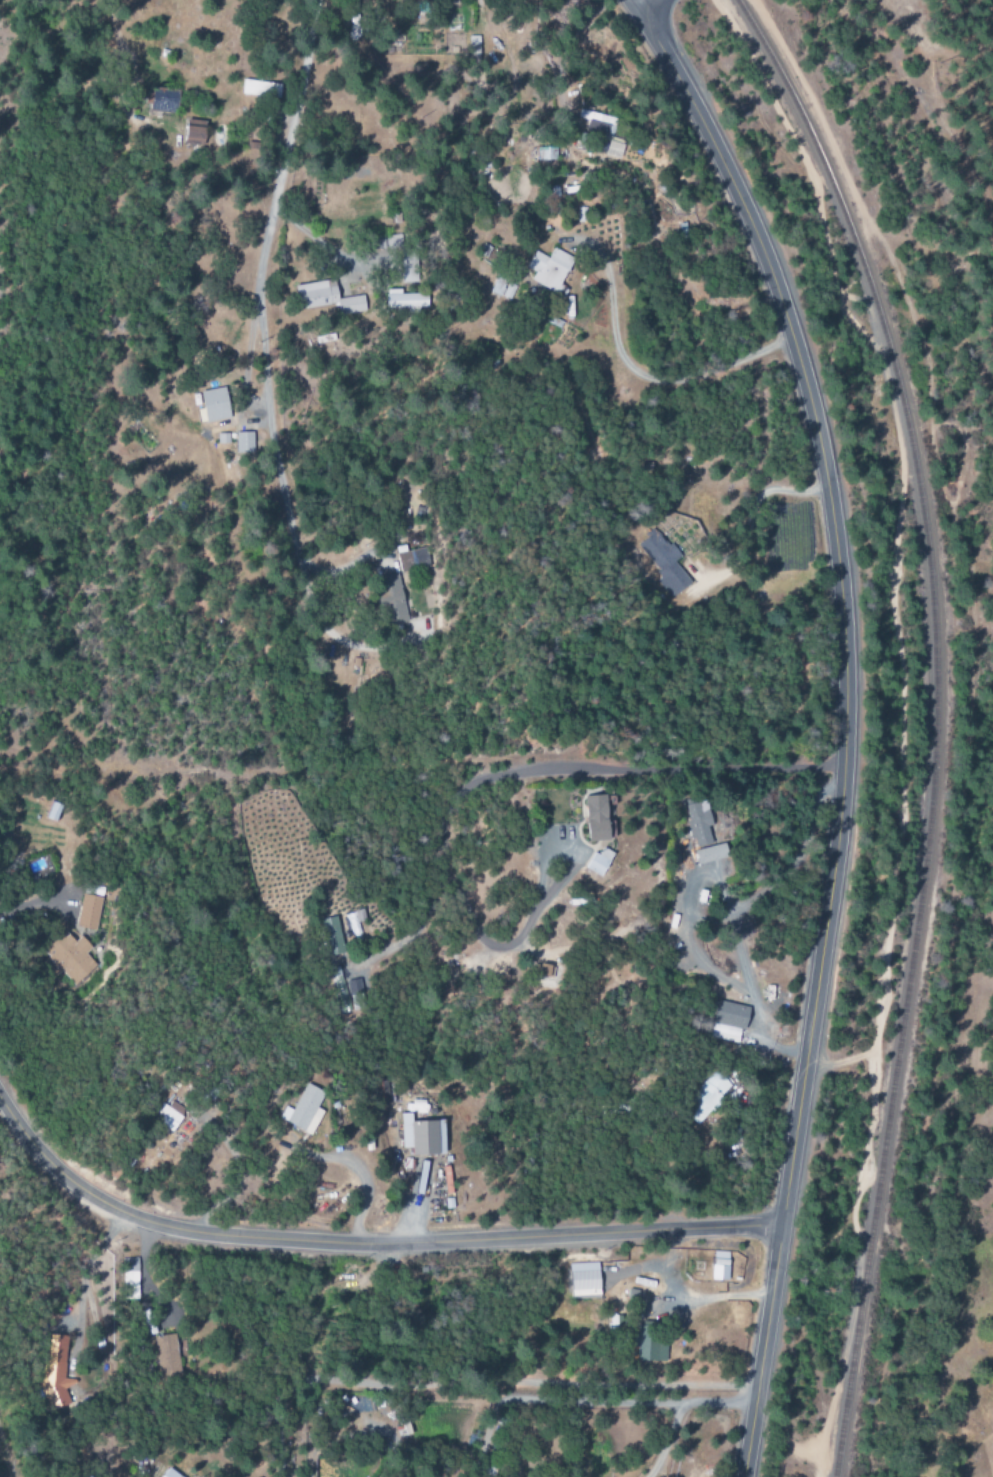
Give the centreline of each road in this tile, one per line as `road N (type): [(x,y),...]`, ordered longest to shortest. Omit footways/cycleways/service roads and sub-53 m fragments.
road 1 (residential): [(636,4),(748,221),(783,314),(817,438),(842,612),(835,858),(743,1476)]
road 2 (residential): [(781,1225),(353,1244),(201,1234),(98,1201),(45,1158),(0,1100)]

